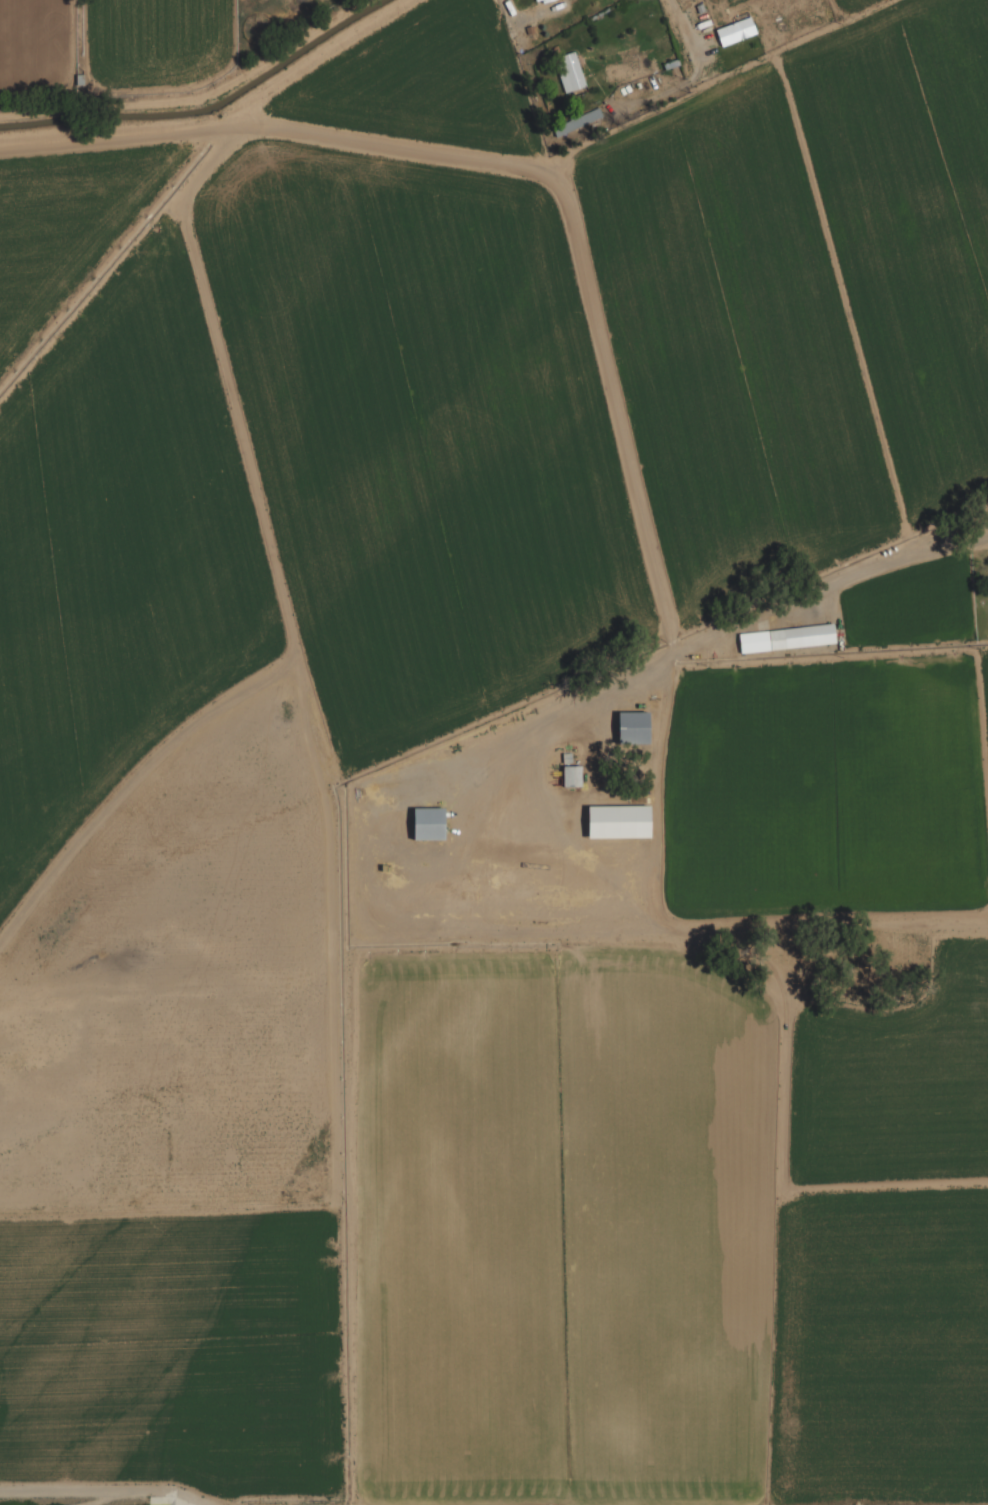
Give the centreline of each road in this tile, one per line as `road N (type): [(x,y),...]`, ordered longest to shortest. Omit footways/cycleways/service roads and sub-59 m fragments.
road 1 (residential): [(987,537),(791,597),(629,669),(592,704)]

